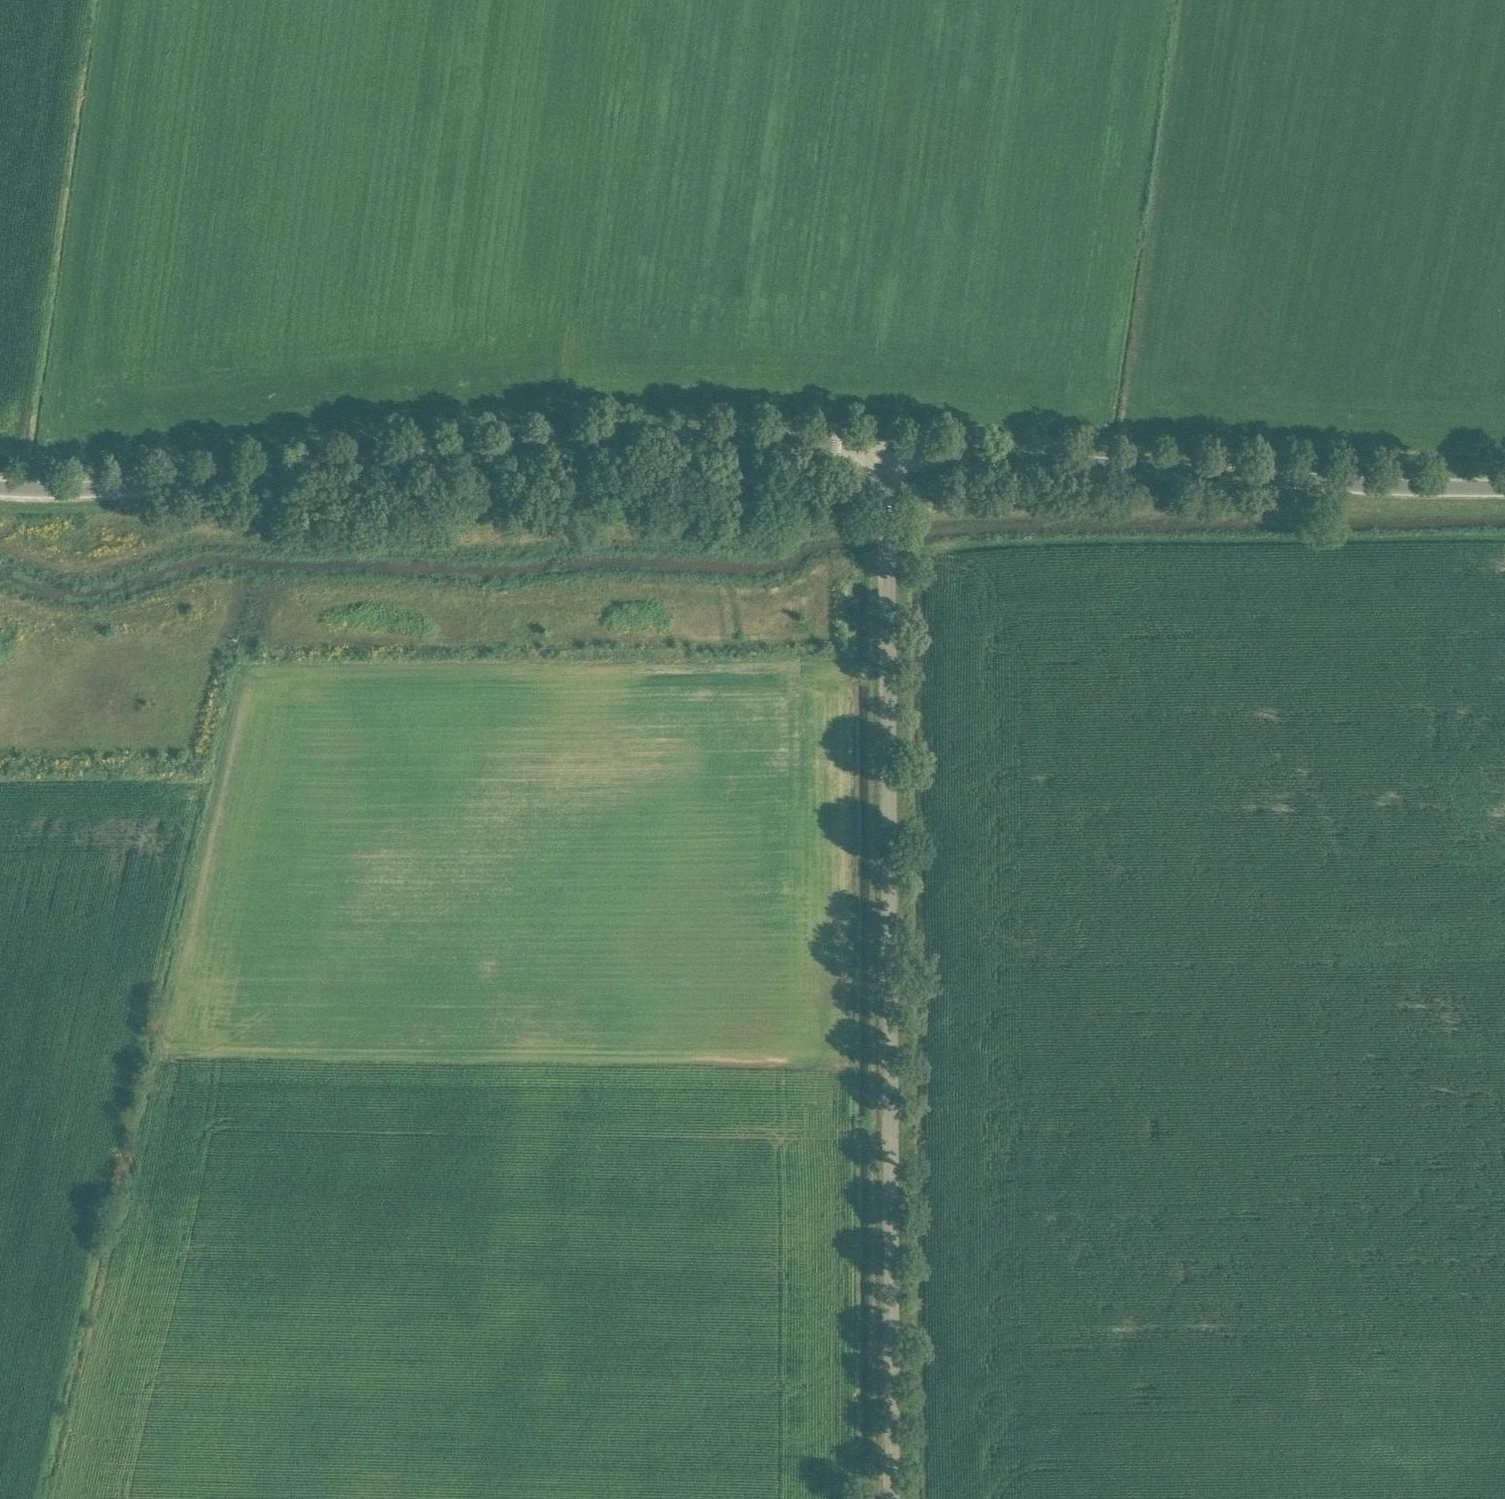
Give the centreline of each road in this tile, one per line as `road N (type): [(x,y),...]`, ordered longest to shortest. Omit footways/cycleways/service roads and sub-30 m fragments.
road 1 (unclassified): [(893,1498),(887,449)]
road 2 (unclassified): [(887,449),(678,436),(101,489),(0,487)]
road 3 (unclassified): [(1504,487),(1321,482),(887,449)]

